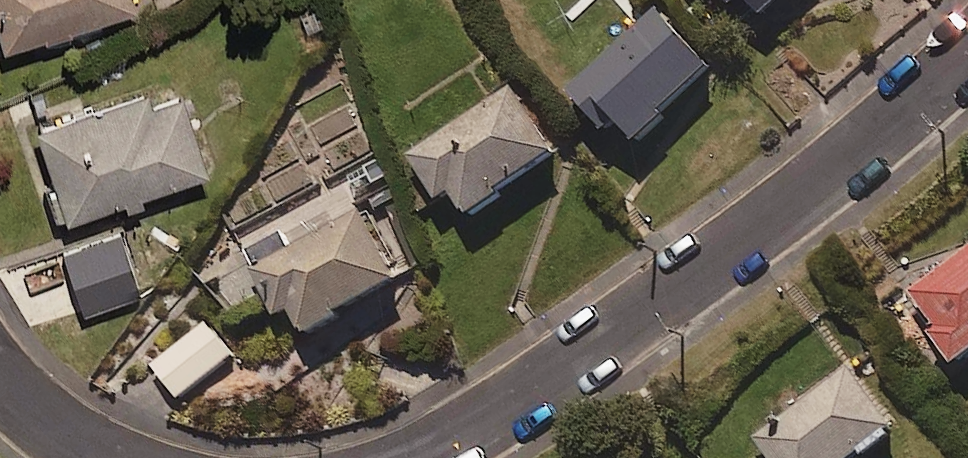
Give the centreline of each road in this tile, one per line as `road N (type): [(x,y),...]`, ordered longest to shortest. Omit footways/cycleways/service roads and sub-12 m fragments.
road 1 (residential): [(967,46),(765,219),(554,373),(411,457)]
road 2 (residential): [(105,457),(41,421),(0,381)]

